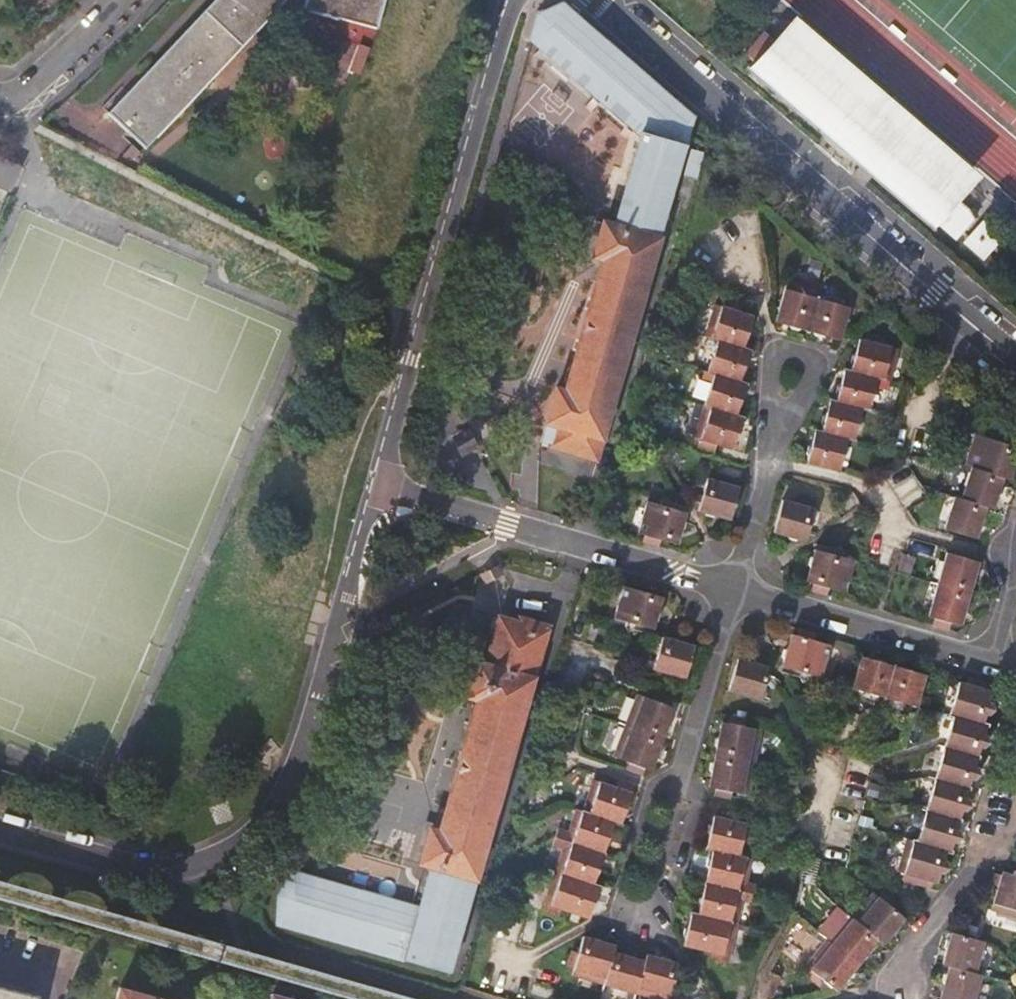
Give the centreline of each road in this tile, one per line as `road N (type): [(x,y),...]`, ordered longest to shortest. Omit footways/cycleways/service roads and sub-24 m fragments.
road 1 (residential): [(0,831),(153,870),(195,864),(245,843),(299,764),(378,487)]
road 2 (tertiary): [(1015,358),(605,0)]
road 3 (residential): [(378,487),(518,0)]
road 4 (residential): [(734,590),(378,487)]
road 5 (residential): [(675,793),(642,921),(631,925),(619,905),(650,799)]
road 6 (residential): [(989,664),(734,590)]
road 7 (residential): [(675,793),(734,590)]
road 8 (residential): [(903,982),(917,943),(988,857),(1015,841)]
road 9 (residential): [(772,442),(807,382),(804,356),(774,356),(770,407)]
road 10 (residential): [(772,442),(734,590)]
road 11 (residential): [(1015,518),(1008,603),(989,664)]
road 12 (residential): [(112,17),(32,87),(0,100)]

